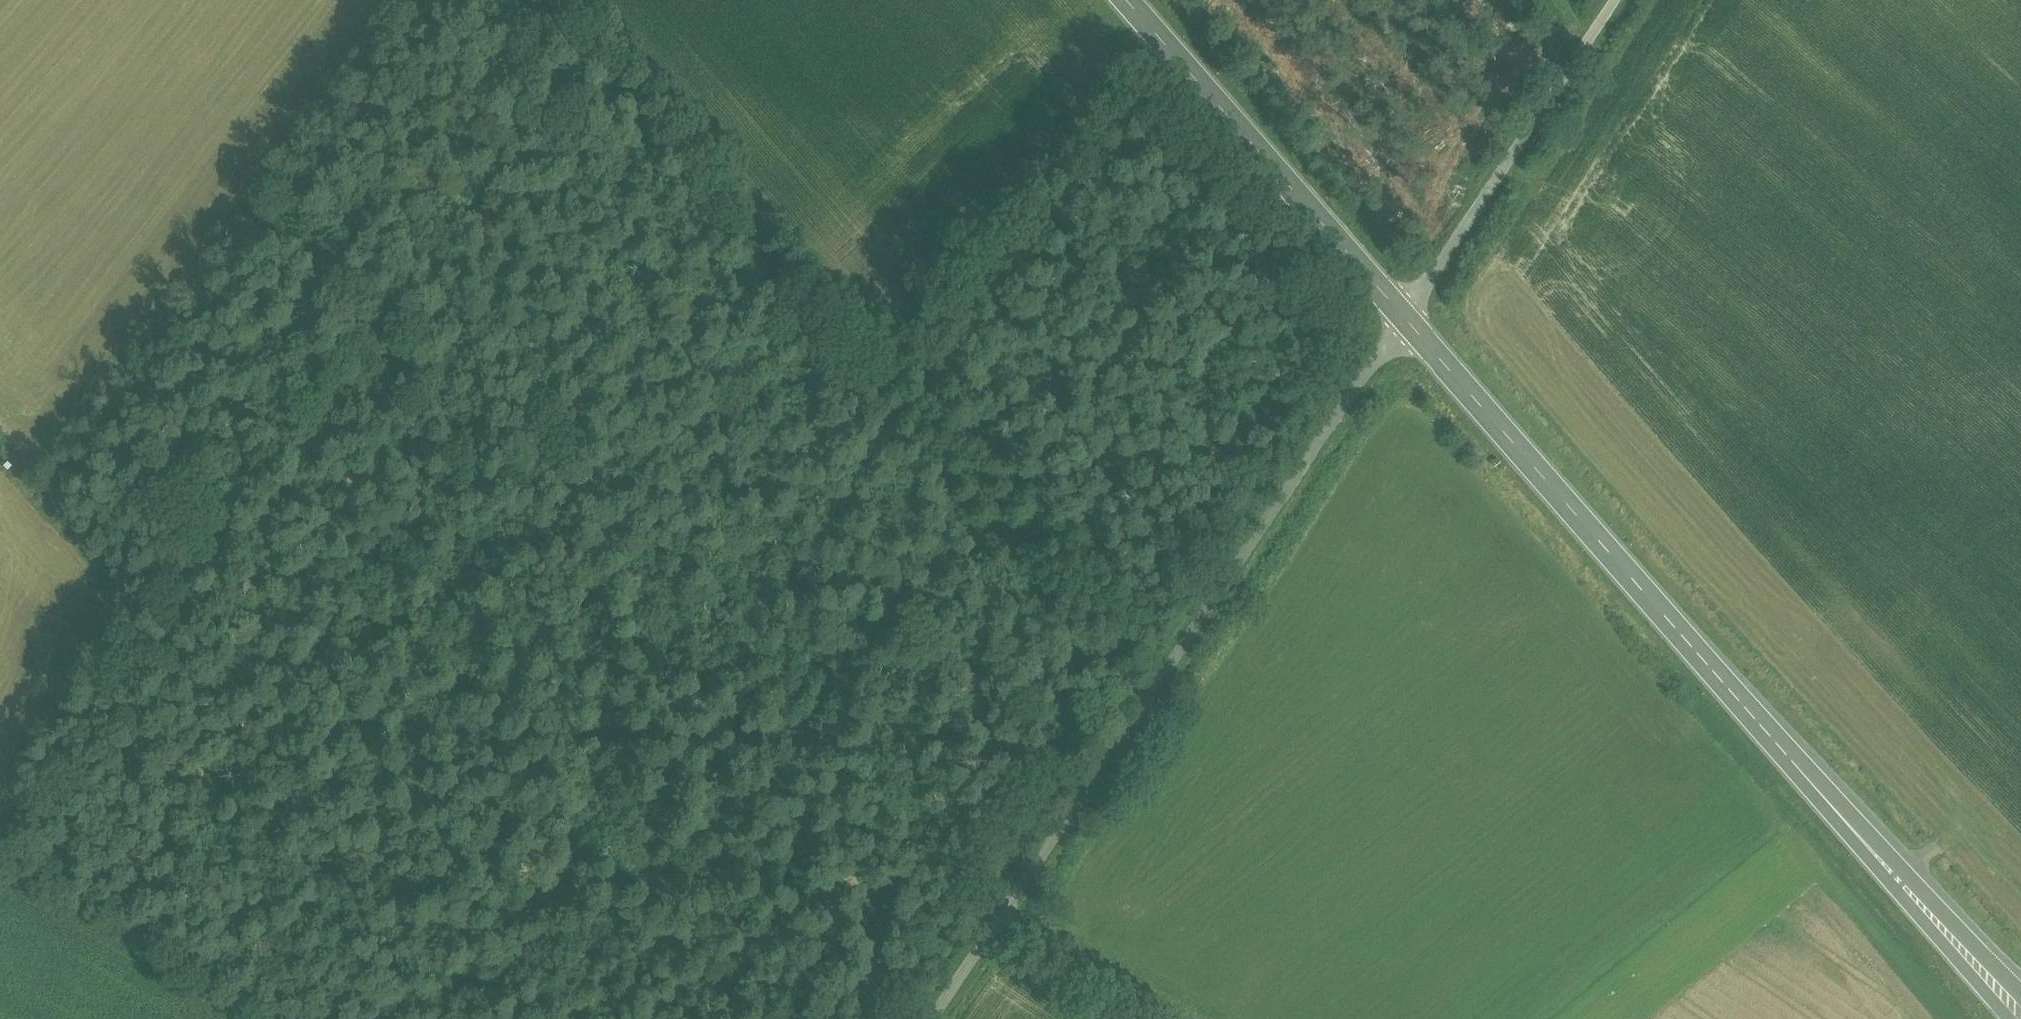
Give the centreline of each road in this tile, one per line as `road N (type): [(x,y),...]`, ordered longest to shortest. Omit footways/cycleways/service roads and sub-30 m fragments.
road 1 (secondary): [(2019,1011),(1405,318)]
road 2 (unclassified): [(933,1018),(1405,318)]
road 3 (secondary): [(1405,318),(1128,0)]
road 4 (unclassified): [(1405,318),(1616,0)]

